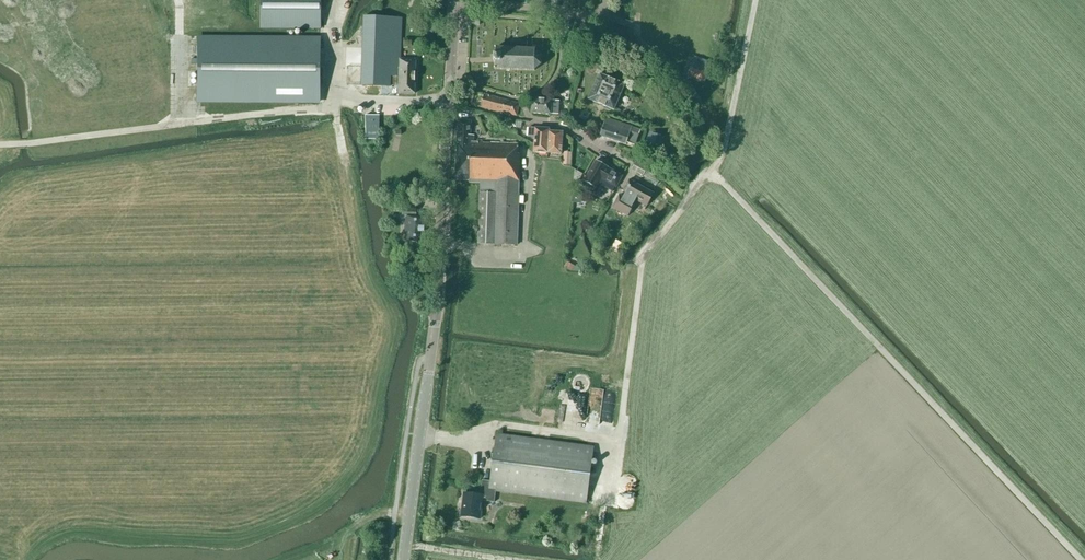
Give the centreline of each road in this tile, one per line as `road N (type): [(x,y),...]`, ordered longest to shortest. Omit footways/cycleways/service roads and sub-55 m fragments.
road 1 (track): [(712,172),(1077,559)]
road 2 (tertiary): [(404,559),(434,322),(450,83)]
road 3 (track): [(619,440),(641,266),(723,153),(756,0)]
road 4 (track): [(349,97),(332,107),(0,145)]
road 5 (residential): [(605,155),(566,128),(531,119),(522,100),(450,83)]
road 6 (residential): [(606,0),(589,16),(455,3)]

